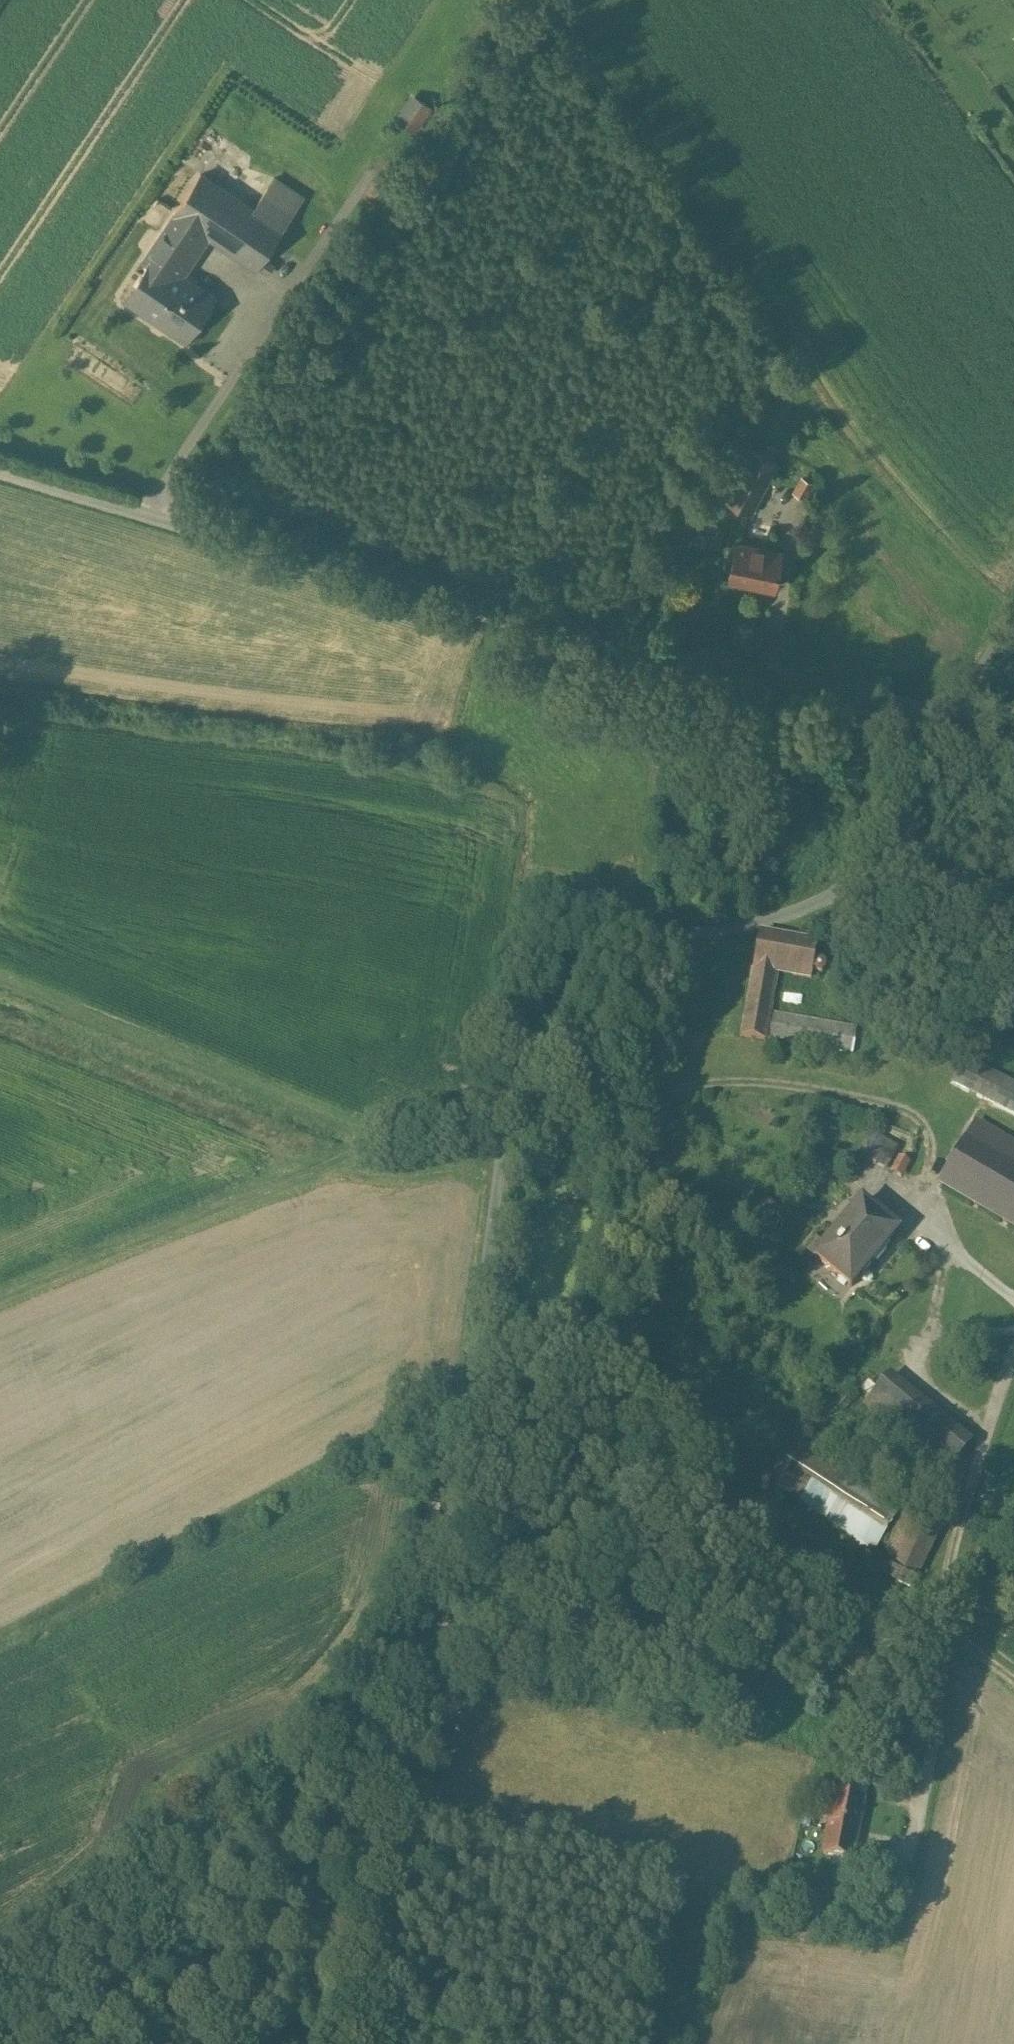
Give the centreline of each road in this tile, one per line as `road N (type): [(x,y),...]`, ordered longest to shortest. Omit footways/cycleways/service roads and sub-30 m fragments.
road 1 (unclassified): [(959,703),(901,792),(875,851),(836,889),(774,916),(643,938),(602,963),(556,1012),(501,1152),(468,1401),(429,1599),(409,1652),(112,2043)]
road 2 (unclassified): [(959,703),(483,613),(0,471)]
road 3 (track): [(0,1299),(431,1121),(515,1106)]
road 4 (track): [(152,515),(266,309),(229,279)]

